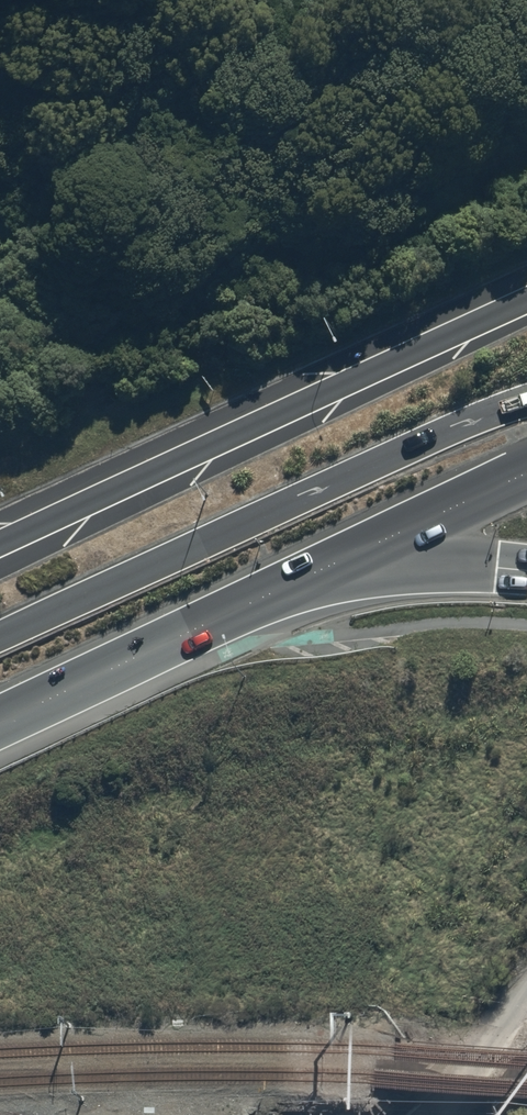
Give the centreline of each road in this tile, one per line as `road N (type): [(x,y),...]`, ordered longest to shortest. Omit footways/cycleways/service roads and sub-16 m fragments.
road 1 (trunk): [(0,544),(526,300)]
road 2 (trunk): [(0,637),(526,402)]
road 3 (trunk): [(343,563),(0,728)]
road 4 (trunk): [(526,473),(343,563)]
road 5 (trunk): [(526,571),(343,563)]
road 6 (track): [(526,1009),(448,1114)]

